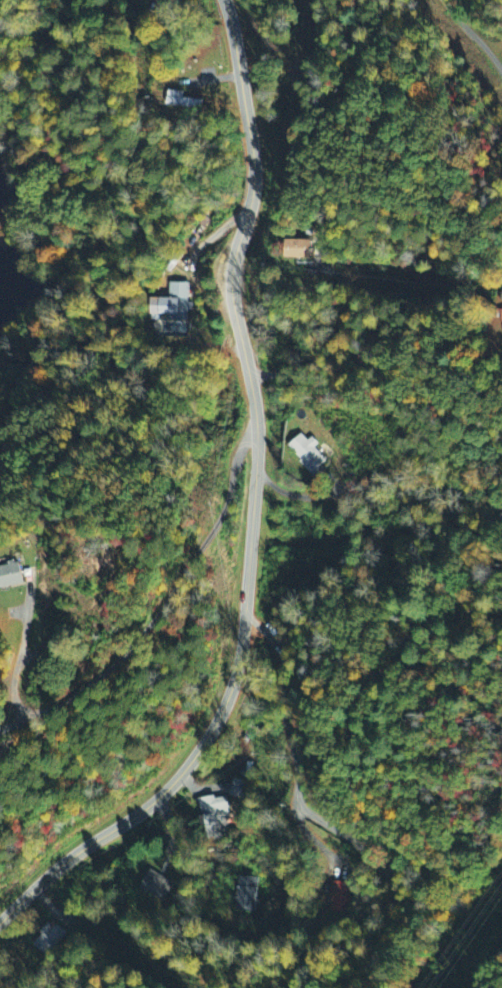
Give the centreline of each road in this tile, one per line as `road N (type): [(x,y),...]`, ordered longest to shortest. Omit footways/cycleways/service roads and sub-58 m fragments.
road 1 (tertiary): [(0,921),(65,862),(161,796),(202,746),(236,672),(256,448),(231,282),(254,173),(223,0)]
road 2 (residential): [(255,421),(217,526),(100,680),(53,710),(24,711),(13,689),(24,636)]
road 3 (residential): [(243,623),(276,637),(304,805),(381,867),(394,891),(374,955),(333,987)]
road 4 (residential): [(387,874),(394,851),(352,796),(361,696),(421,622),(501,583)]

